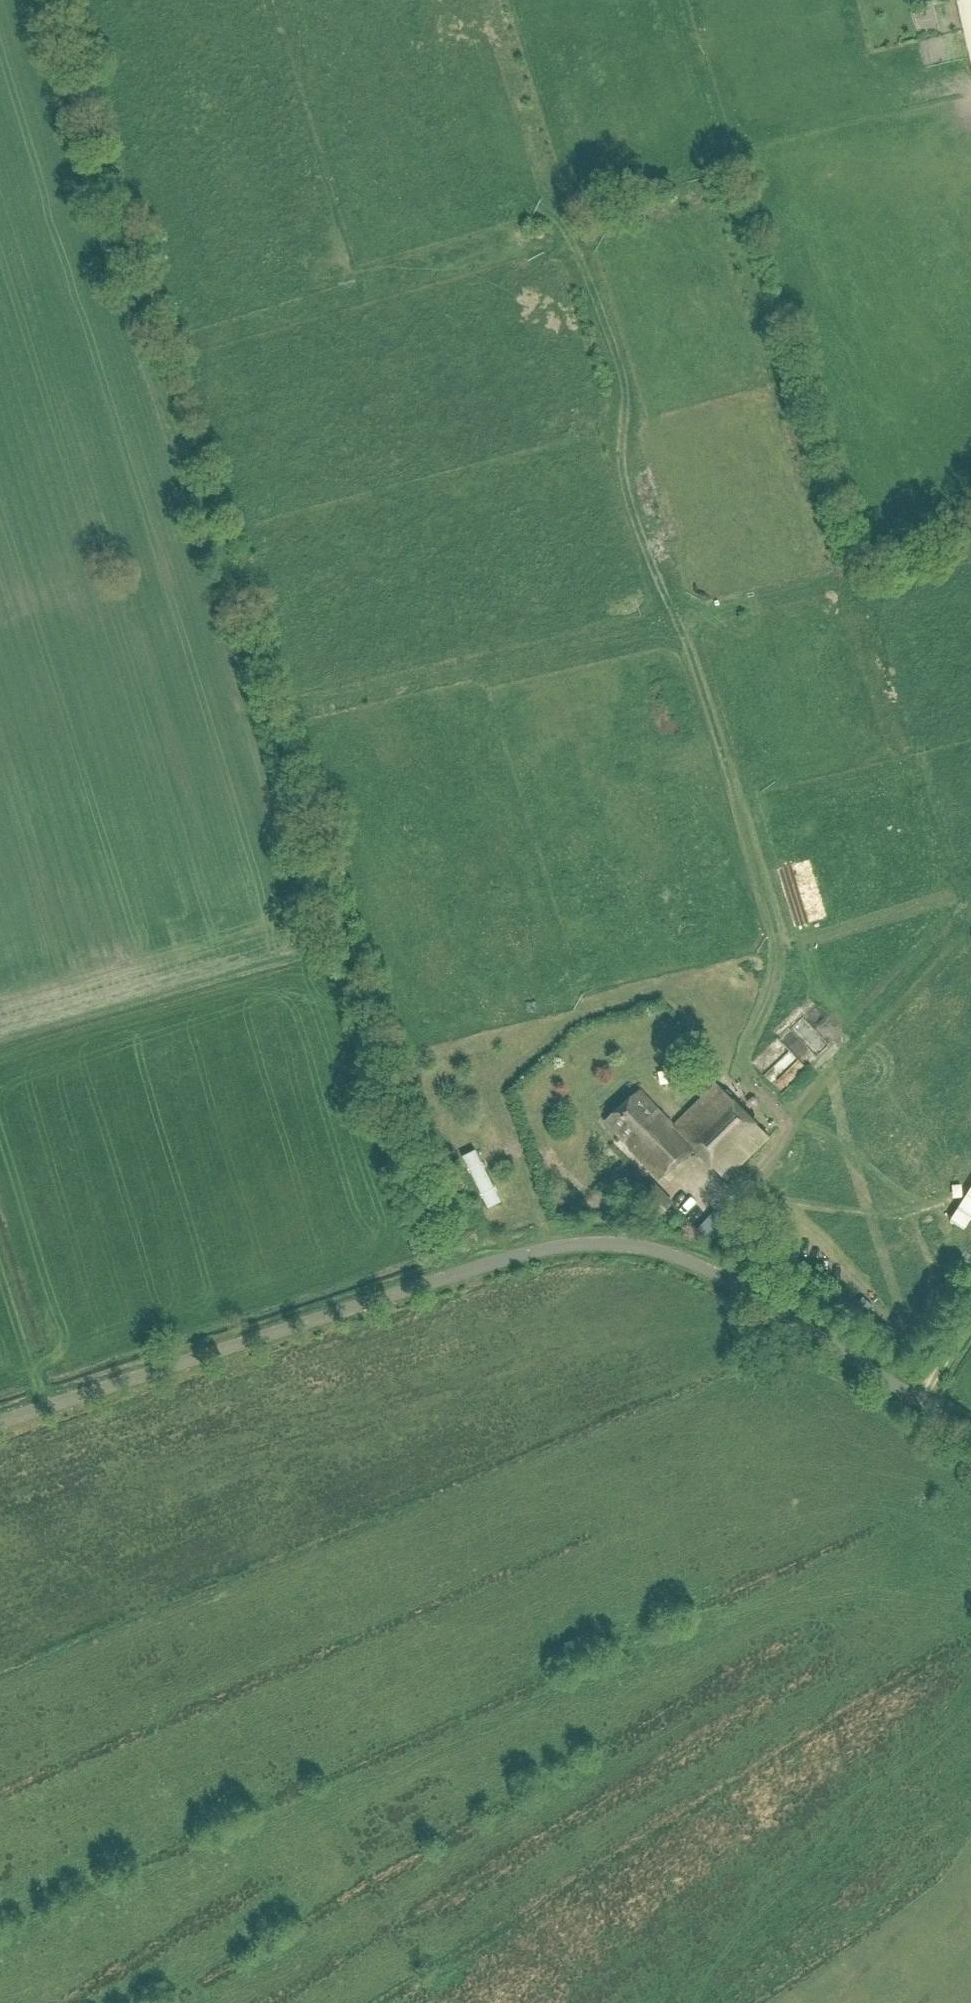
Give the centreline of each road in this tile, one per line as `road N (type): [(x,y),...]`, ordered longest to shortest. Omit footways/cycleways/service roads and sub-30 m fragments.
road 1 (track): [(41,0),(370,1023)]
road 2 (unclassified): [(970,1433),(735,1283),(639,1245),(607,1242),(513,1257),(0,1418)]

